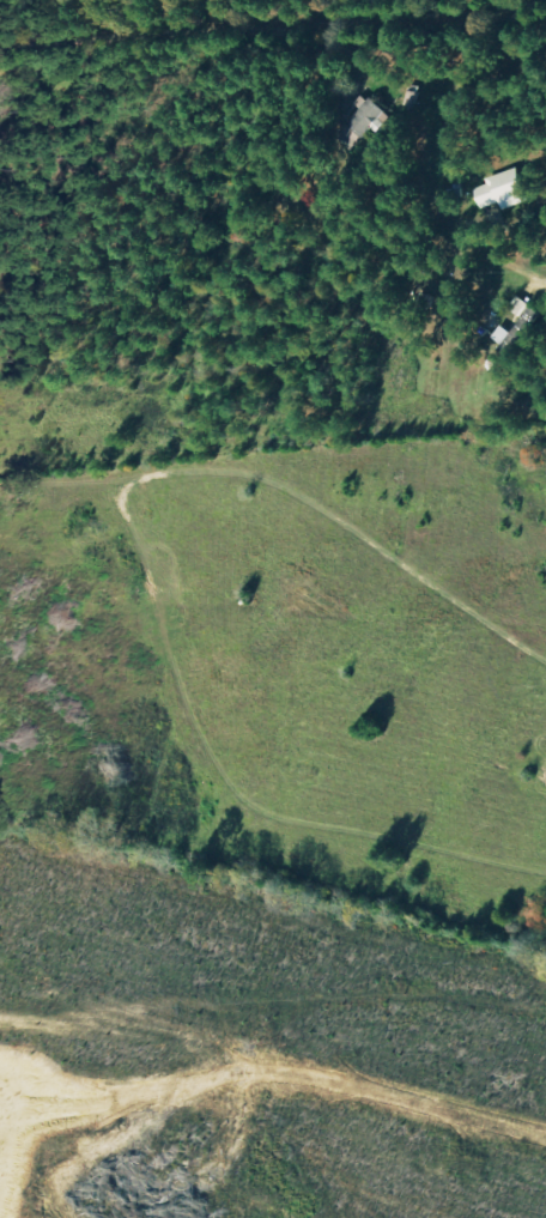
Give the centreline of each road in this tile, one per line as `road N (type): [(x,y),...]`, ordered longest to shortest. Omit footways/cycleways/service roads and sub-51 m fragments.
road 1 (residential): [(0,78),(429,37),(545,9)]

